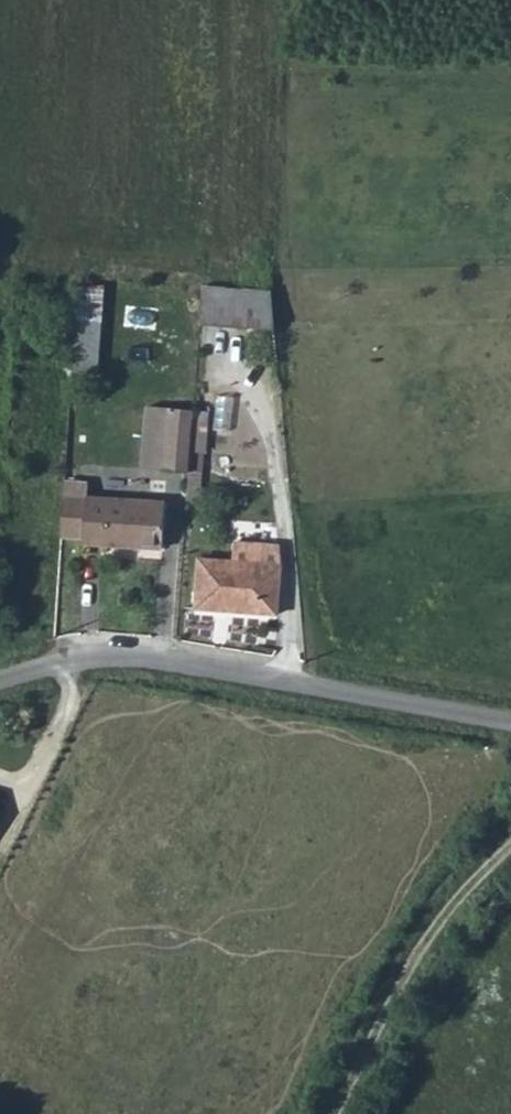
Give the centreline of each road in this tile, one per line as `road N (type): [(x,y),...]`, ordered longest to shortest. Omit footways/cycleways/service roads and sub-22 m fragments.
road 1 (unclassified): [(510,724),(165,663),(66,663),(0,682)]
road 2 (track): [(334,1113),(431,930),(510,849)]

